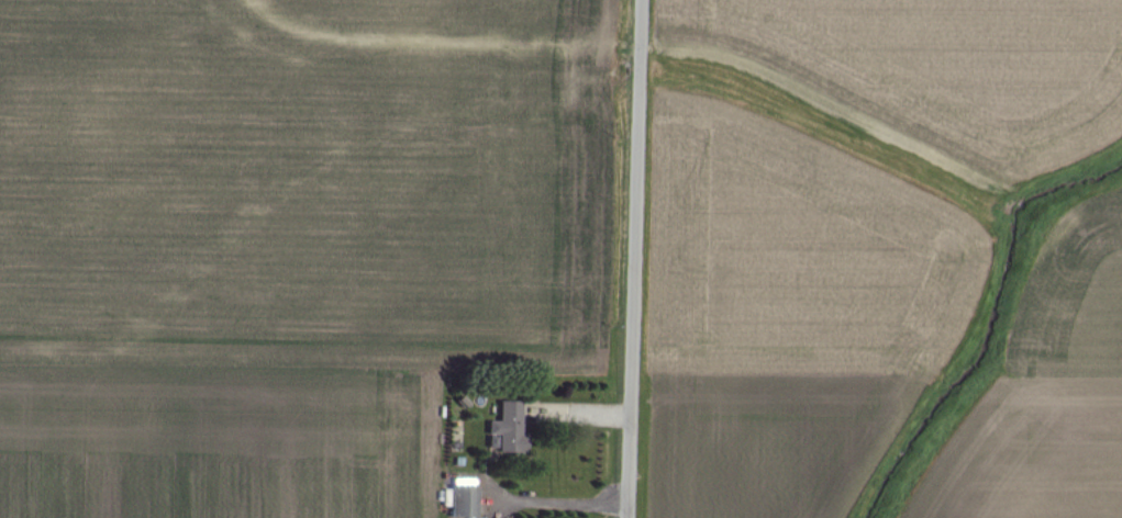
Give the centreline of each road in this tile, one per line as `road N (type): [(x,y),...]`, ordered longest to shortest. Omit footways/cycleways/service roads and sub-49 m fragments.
road 1 (residential): [(621,517),(628,0)]

